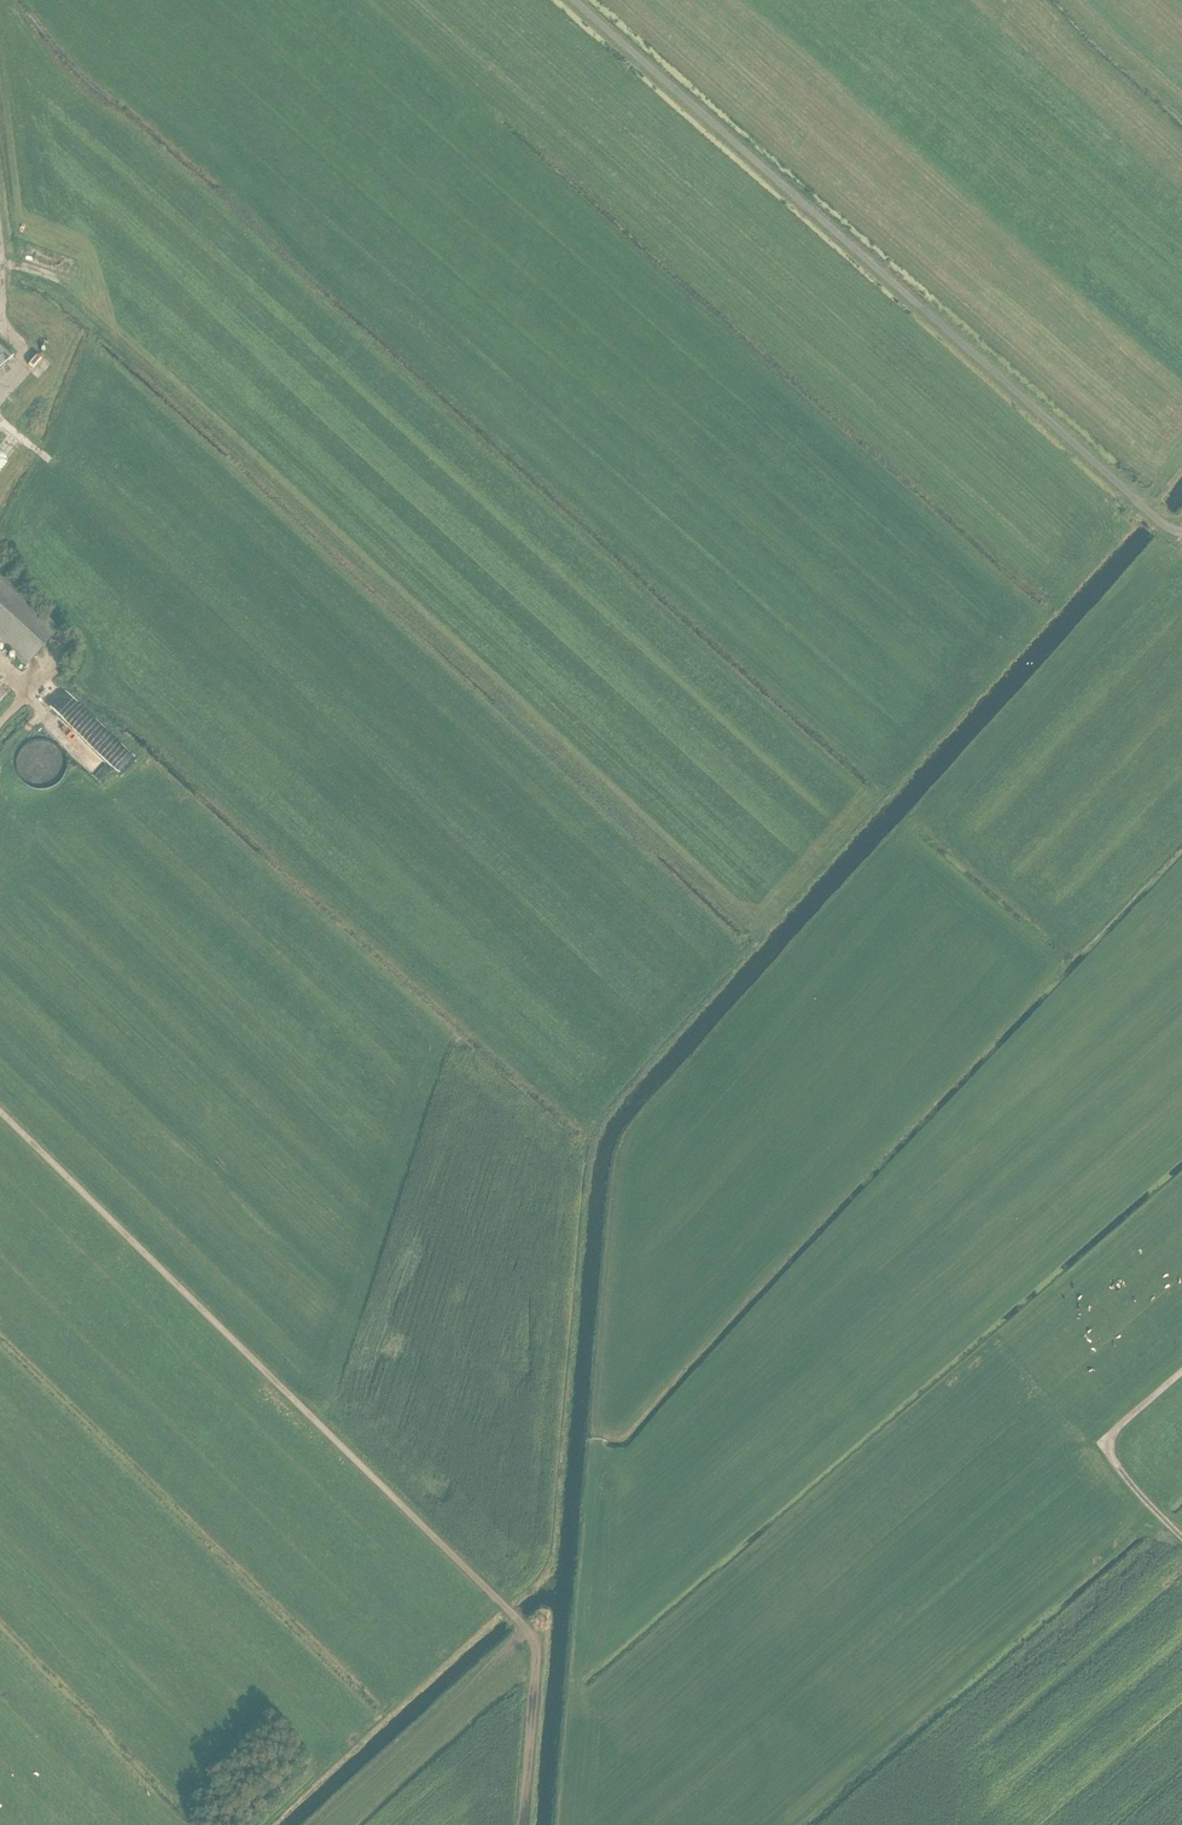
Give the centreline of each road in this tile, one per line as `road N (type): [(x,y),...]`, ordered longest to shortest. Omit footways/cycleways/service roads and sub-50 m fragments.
road 1 (track): [(0,1111),(534,1640),(524,1824)]
road 2 (unclassified): [(574,0),(1150,513),(1181,529)]
road 3 (track): [(1181,1372),(1113,1432),(1108,1448),(1181,1537)]

